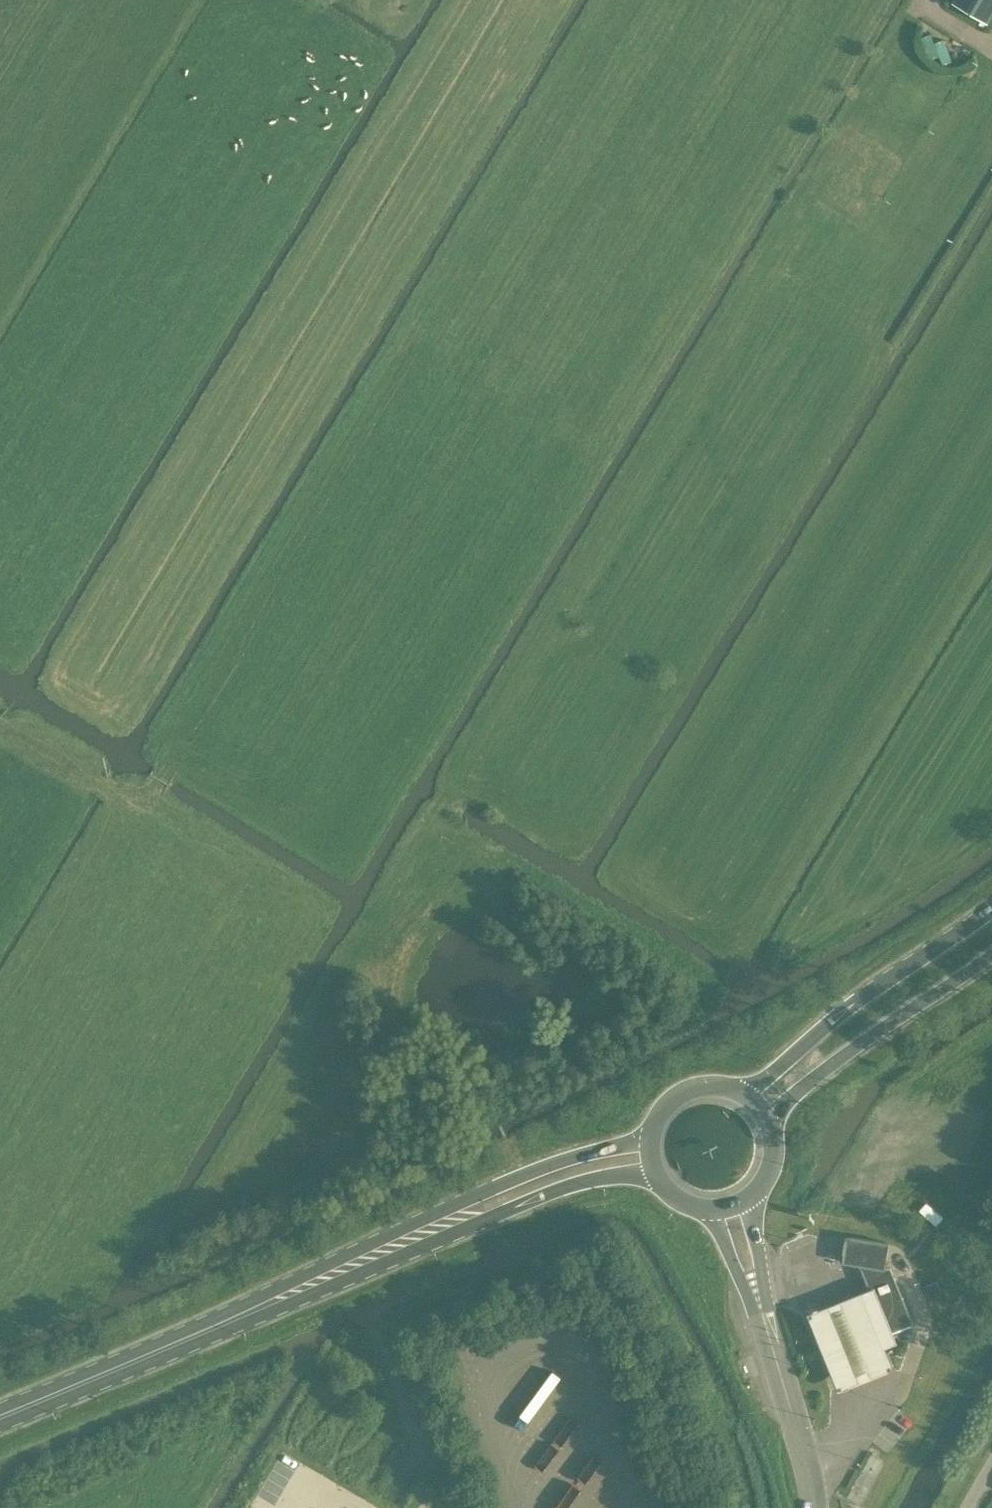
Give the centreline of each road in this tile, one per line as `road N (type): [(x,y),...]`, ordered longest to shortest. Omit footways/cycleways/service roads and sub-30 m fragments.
road 1 (primary): [(0,1414),(441,1225)]
road 2 (primary): [(991,909),(742,1095)]
road 3 (primary): [(767,1122),(828,1069),(991,957)]
road 4 (primary): [(648,1136),(522,1176),(441,1225)]
road 5 (primary): [(441,1225),(601,1179),(633,1174),(658,1182)]
road 6 (tertiary): [(814,1507),(765,1325)]
road 7 (tertiary): [(765,1325),(753,1196)]
road 8 (tertiary): [(706,1210),(765,1325)]

